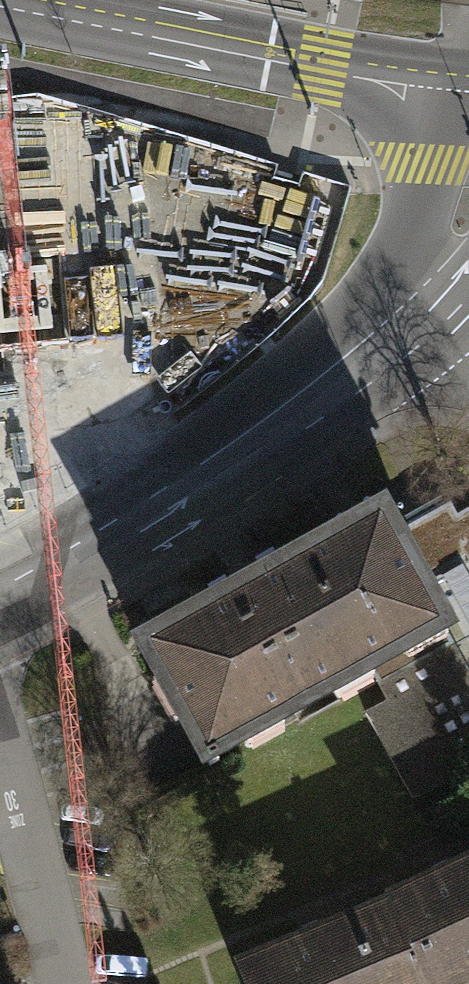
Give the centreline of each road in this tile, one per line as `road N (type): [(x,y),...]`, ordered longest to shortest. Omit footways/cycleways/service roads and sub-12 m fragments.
road 1 (secondary): [(11,0),(322,64),(468,78)]
road 2 (residential): [(0,685),(79,983)]
road 3 (secondary): [(199,467),(340,369),(424,289)]
road 4 (secondary): [(199,467),(0,591)]

